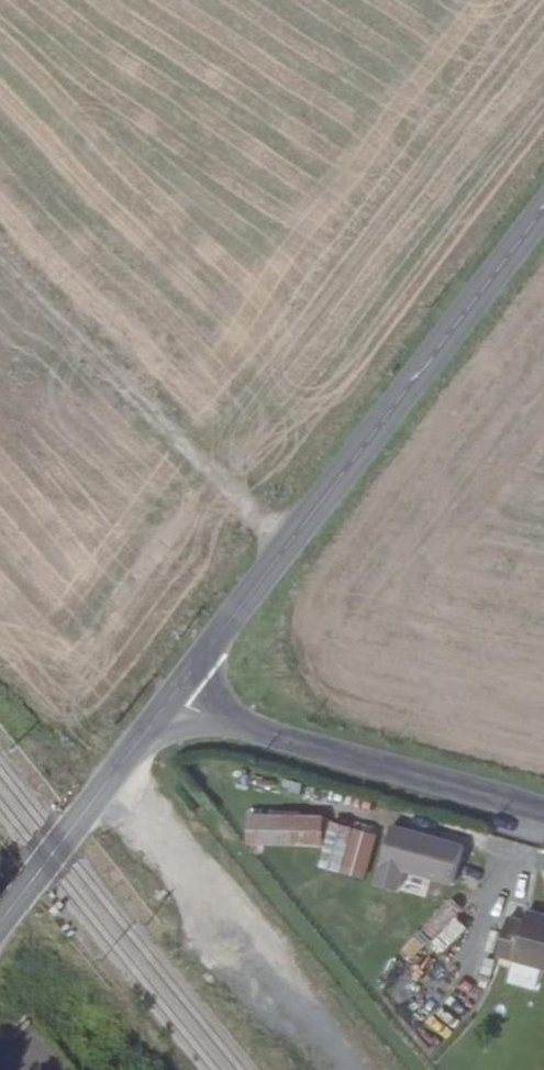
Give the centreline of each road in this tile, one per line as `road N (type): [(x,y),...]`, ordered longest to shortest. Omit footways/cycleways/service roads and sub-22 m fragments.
road 1 (tertiary): [(543,212),(170,702)]
road 2 (track): [(297,539),(215,473),(0,265)]
road 3 (tertiary): [(543,809),(170,702)]
road 4 (tertiary): [(170,702),(0,924)]

